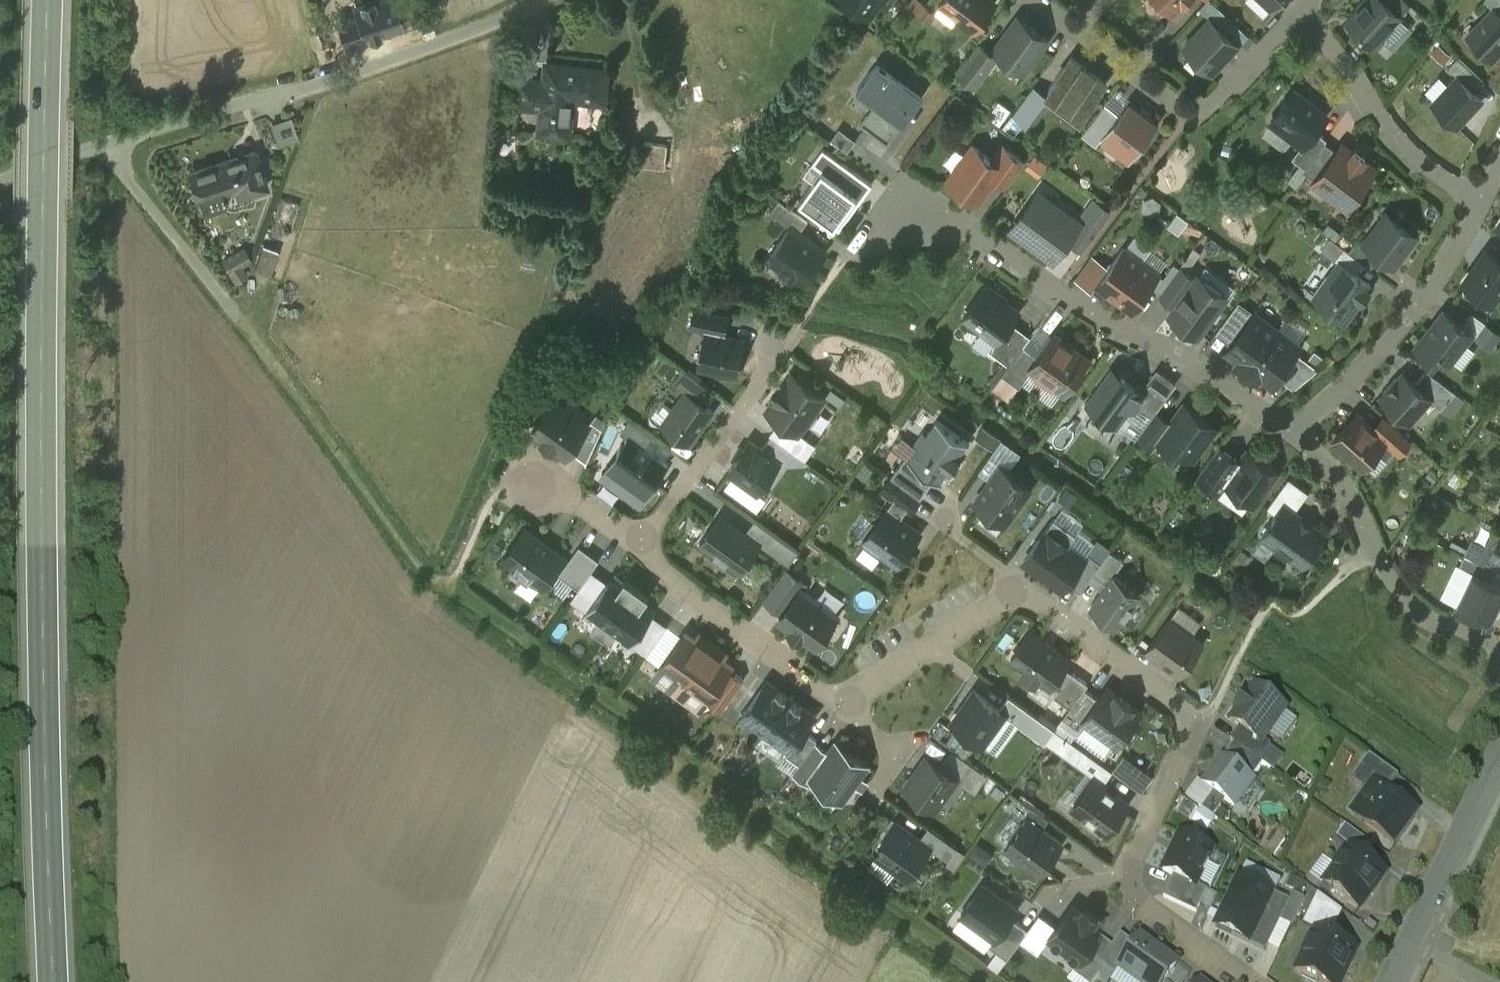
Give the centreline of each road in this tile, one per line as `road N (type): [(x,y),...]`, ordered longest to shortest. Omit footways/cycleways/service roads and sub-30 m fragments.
road 1 (secondary): [(47,0),(40,362),(54,981)]
road 2 (track): [(101,151),(442,595)]
road 3 (residential): [(527,0),(0,187)]
road 4 (residential): [(1286,430),(1236,387),(1108,327),(982,243),(884,208)]
road 5 (residential): [(1125,874),(1189,720),(1181,706),(1025,599)]
road 6 (residential): [(1034,0),(1189,115),(1226,90),(1299,15)]
road 7 (residential): [(1499,649),(1415,606),(1375,553),(1345,491),(1286,430)]
road 8 (residential): [(1483,195),(1420,304),(1356,377),(1286,430)]
road 9 (residential): [(1483,195),(1425,167),(1388,135),(1338,55),(1299,15)]
road 10 (residential): [(643,547),(777,361),(789,332)]
road 11 (tertiary): [(1499,762),(1395,981)]
road 12 (residential): [(826,695),(643,547)]
road 13 (residential): [(1025,599),(1008,599),(873,688),(826,695)]
road 14 (residential): [(1243,981),(1135,896),(1125,874)]
road 15 (residential): [(643,547),(520,454)]
road 16 (residential): [(826,695),(902,753),(876,787)]

